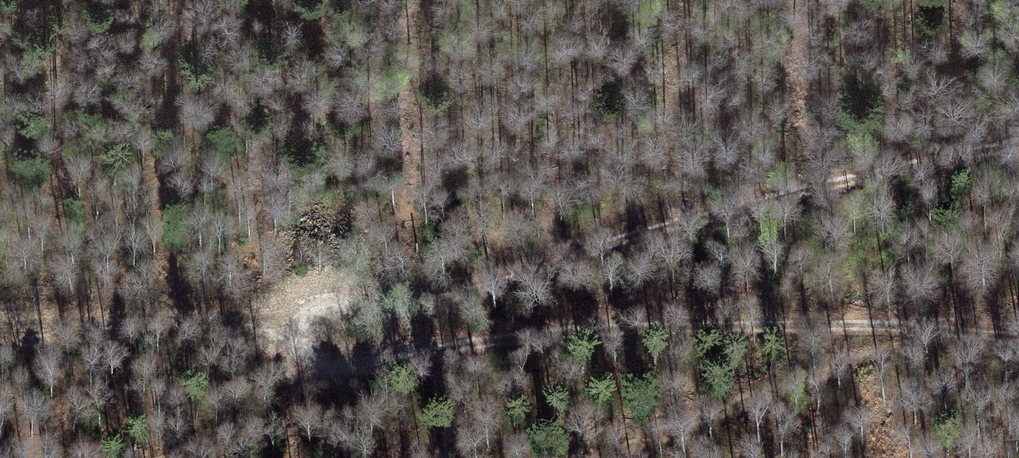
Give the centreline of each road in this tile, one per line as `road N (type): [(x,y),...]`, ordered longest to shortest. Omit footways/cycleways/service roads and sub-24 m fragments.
road 1 (track): [(1018,336),(705,323),(550,332),(366,362),(301,348),(290,310)]
road 2 (track): [(290,310),(426,297),(531,273),(677,222),(1018,142)]
road 3 (track): [(946,329),(608,457)]
road 4 (track): [(290,310),(0,326)]

